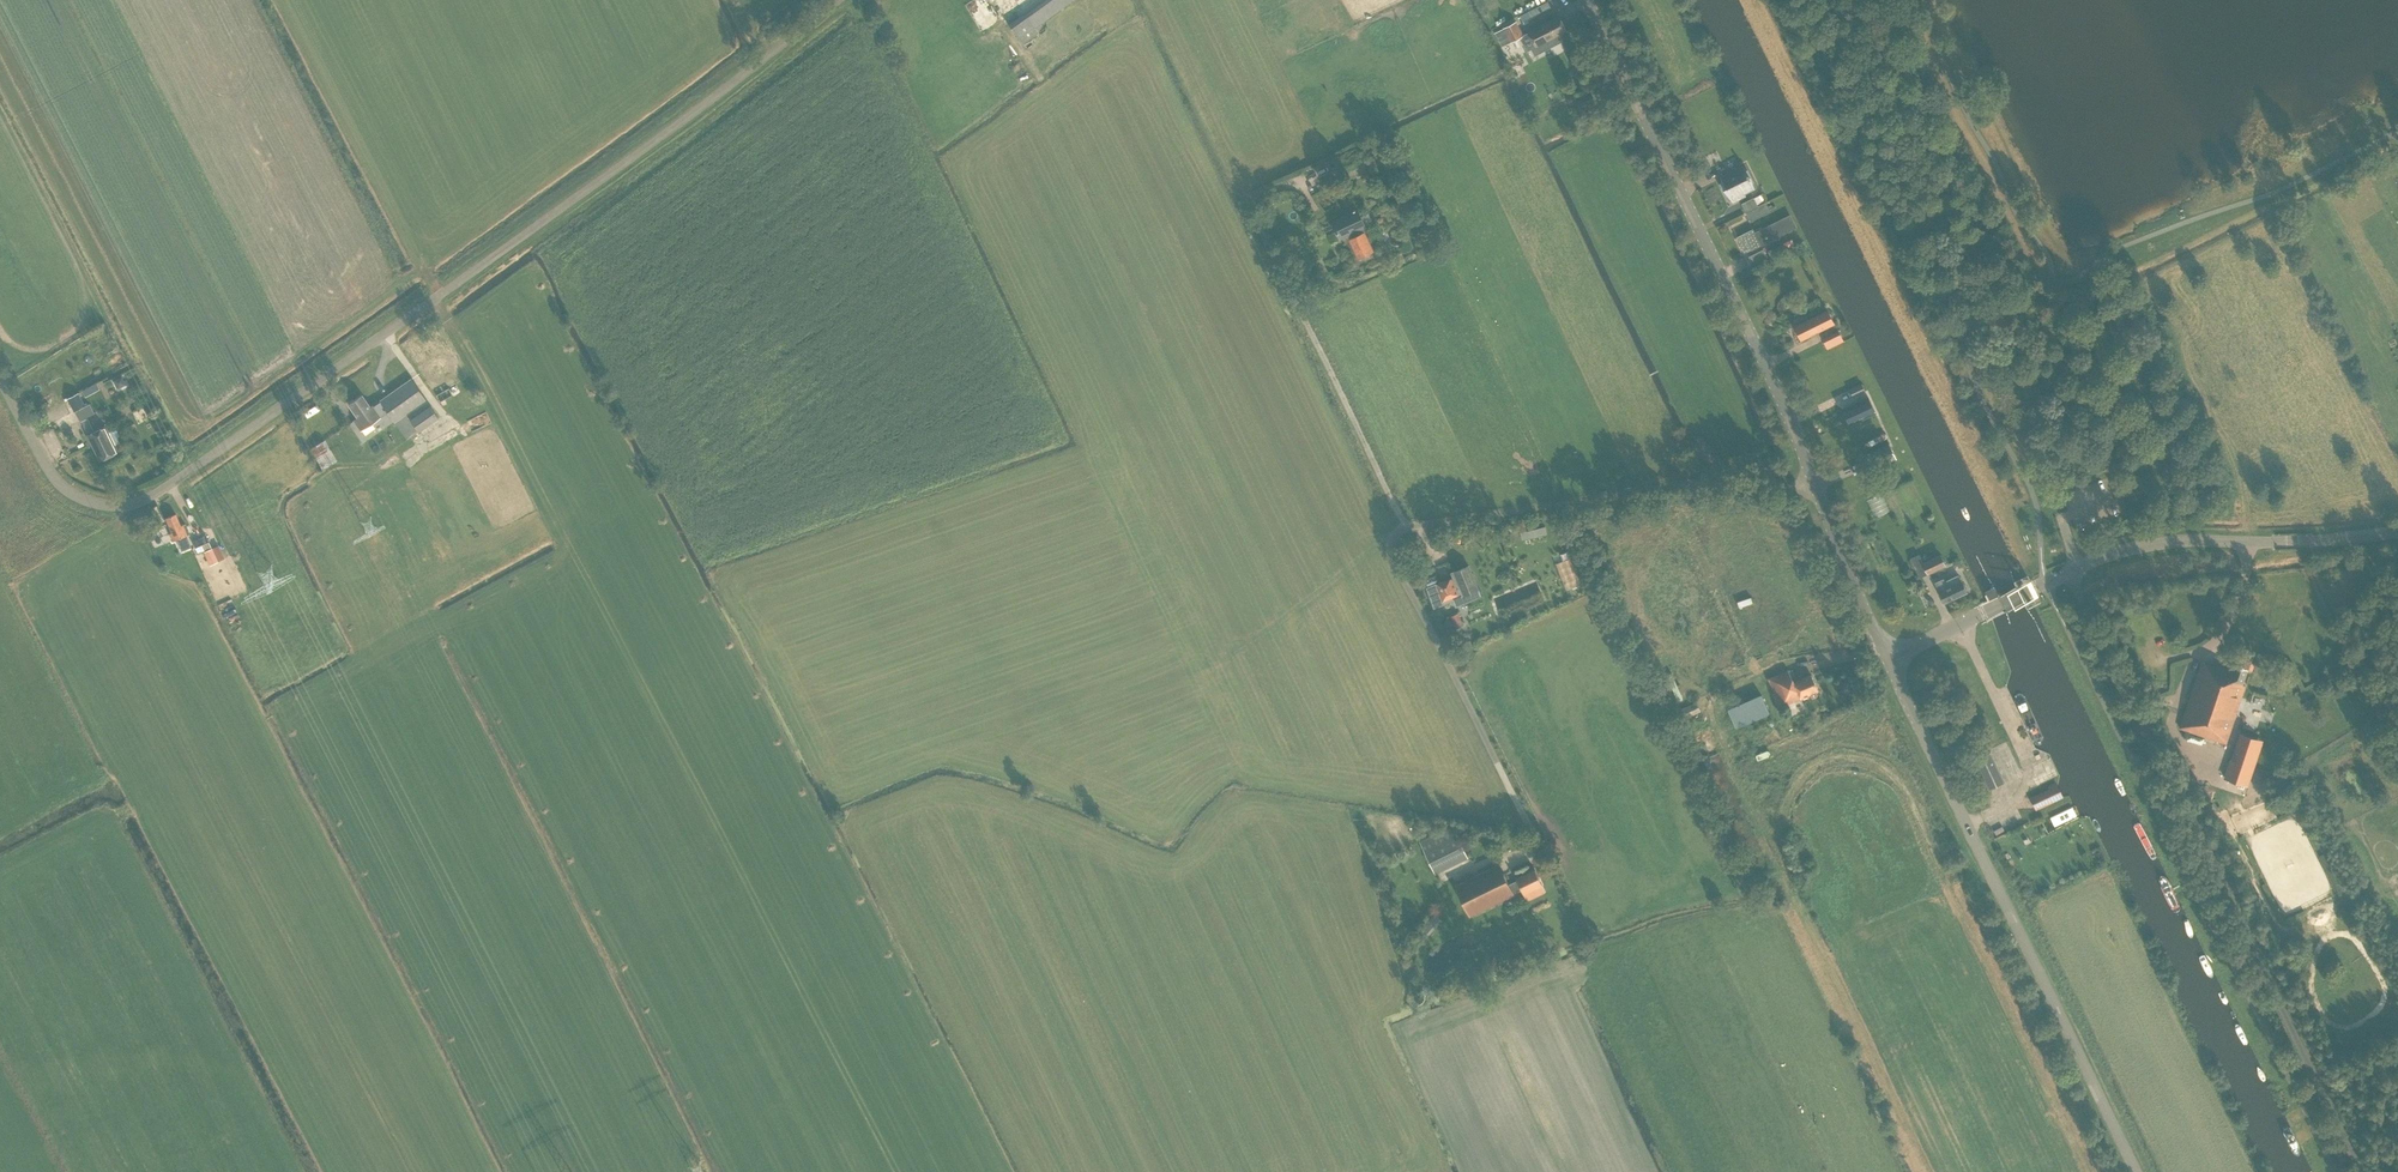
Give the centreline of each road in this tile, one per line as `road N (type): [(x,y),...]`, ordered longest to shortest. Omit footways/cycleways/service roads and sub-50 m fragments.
road 1 (unclassified): [(0,385),(52,478),(95,505),(134,504),(506,248),(838,0)]
road 2 (unclassified): [(2069,572),(2361,1171)]
road 3 (tertiary): [(2141,1171),(1891,660)]
road 4 (tertiary): [(1813,483),(1769,375),(1587,0)]
road 5 (unclassified): [(1813,483),(1787,490),(1710,480),(1408,525)]
road 6 (unclassified): [(1408,525),(1396,534),(1394,552),(1538,839)]
road 7 (tertiary): [(2069,572),(2172,542),(2397,534)]
road 8 (unclassified): [(1408,525),(1288,284)]
road 9 (tertiary): [(1891,660),(2069,572)]
road 10 (tertiary): [(1891,660),(1813,483)]

